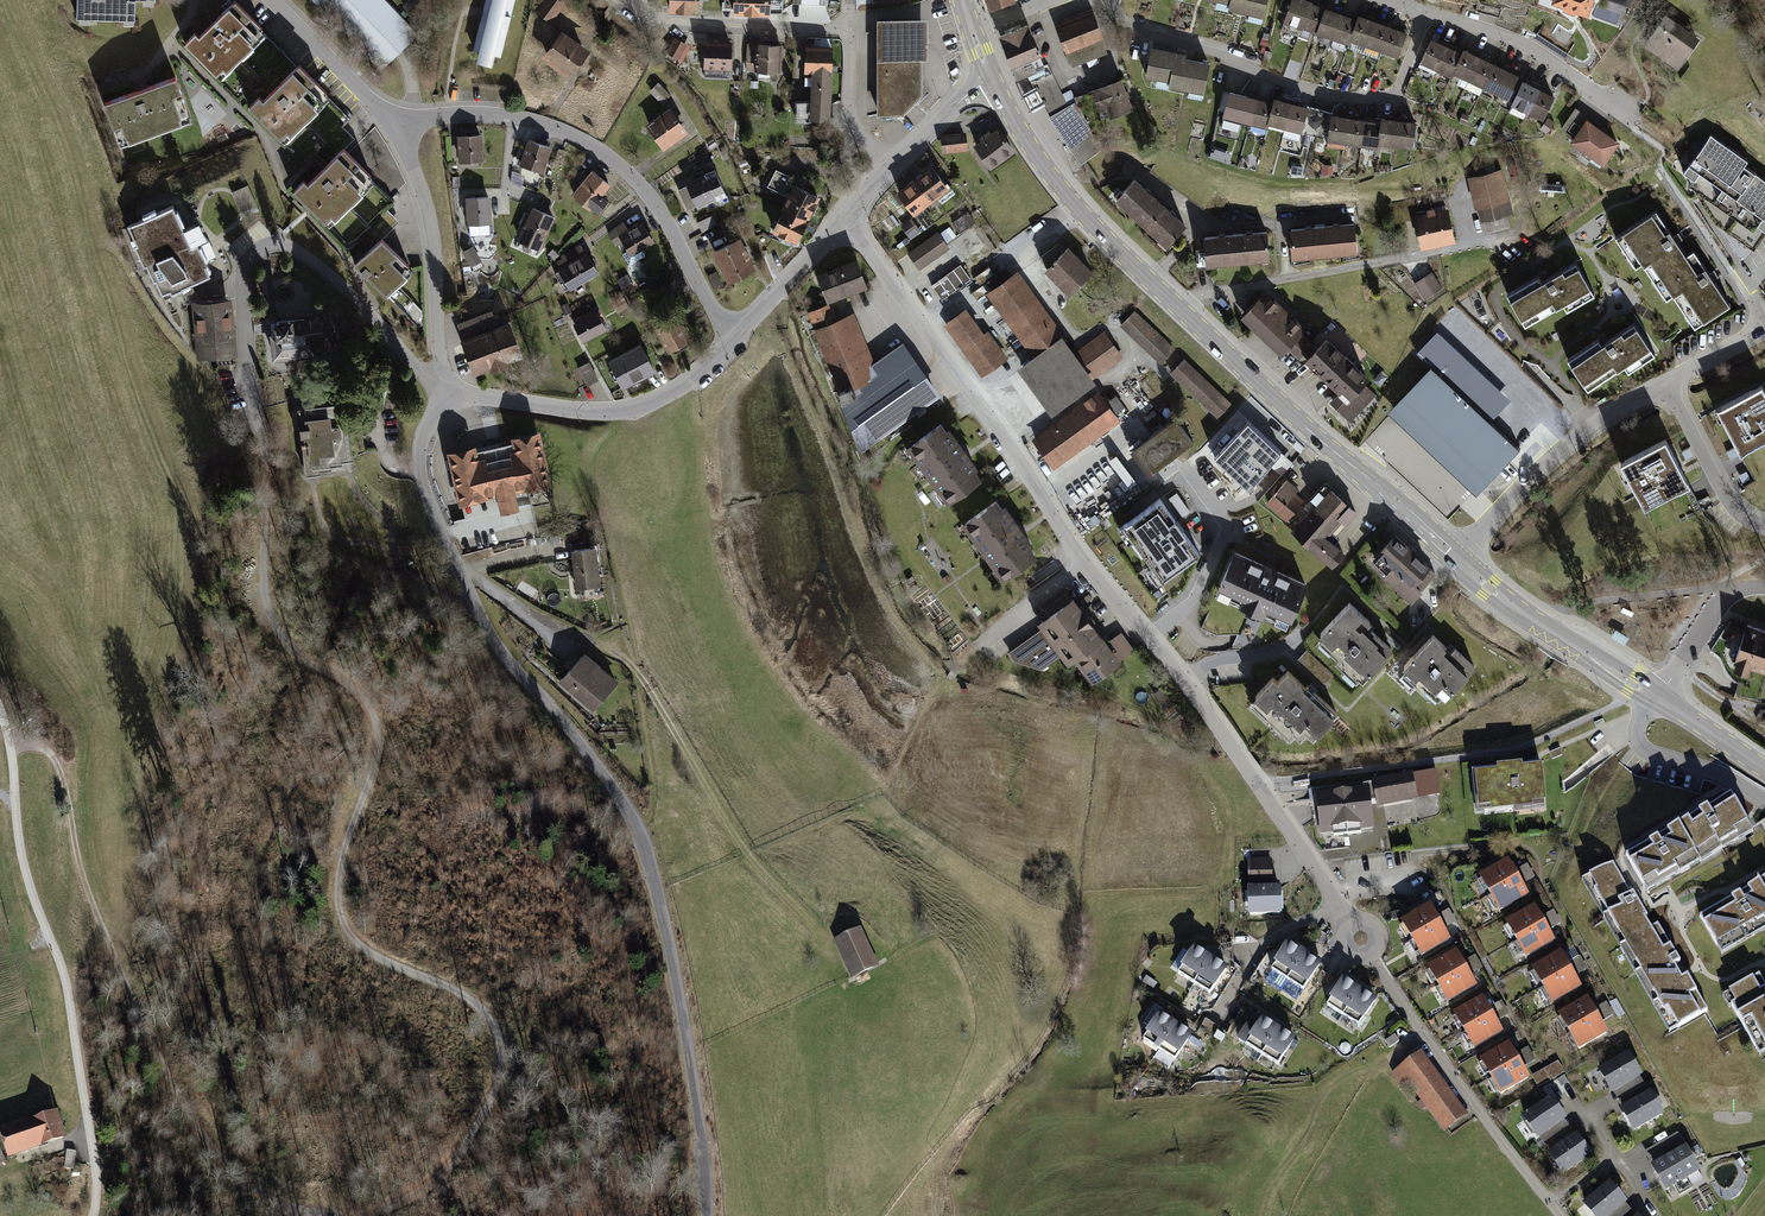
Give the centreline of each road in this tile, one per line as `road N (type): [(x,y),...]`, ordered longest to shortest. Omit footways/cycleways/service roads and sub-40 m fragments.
road 1 (track): [(8,735),(40,746),(57,765),(82,873),(129,994),(172,1090),(223,1162),(311,1209),(364,1212),(427,1191),(474,1137),(506,1073),(499,1026),(451,984),(359,940),(337,893),(348,819),(379,774),(376,717),(335,669),(279,629),(267,584),(264,444)]
road 2 (residential): [(838,222),(1070,545),(1257,783),(1426,1036),(1560,1215)]
road 3 (tertiary): [(445,406),(421,433),(419,471),(454,567),(496,652),(582,748),(646,855),(691,1052),(703,1215)]
road 4 (unclassified): [(0,709),(24,864),(69,997),(96,1172),(94,1215)]
road 5 (residential): [(264,444),(242,275),(259,247),(289,247),(330,275),(445,406)]
road 6 (residential): [(737,339),(712,316),(650,197),(577,138),(471,112),(432,116),(403,131)]
road 7 (residential): [(1109,0),(1147,35),(1342,98),(1393,97),(1425,12)]
road 8 (tertiary): [(1182,312),(1455,562)]
road 9 (track): [(614,655),(644,677),(745,854),(820,938)]
road 10 (residential): [(1494,242),(1196,297),(1182,312)]
road 11 (tertiary): [(737,339),(655,401),(618,410),(488,399),(445,406)]
road 12 (tertiary): [(992,80),(1075,205),(1182,312)]
road 13 (residential): [(1455,562),(1549,456),(1666,380)]
road 14 (residential): [(445,406),(403,131)]
road 15 (tertiary): [(1455,562),(1656,700)]
road 16 (residential): [(1425,12),(1548,60),(1633,129)]
road 17 (residential): [(621,0),(662,23),(852,31)]
road 18 (residential): [(403,131),(269,0)]
road 19 (residential): [(1656,700),(1641,745),(1730,777),(1764,799)]
road 20 (residential): [(1666,380),(1730,502),(1764,527)]
road 21 (residential): [(1656,700),(1723,597),(1764,588)]
road 22 (tertiary): [(838,222),(737,339)]
road 23 (residential): [(852,31),(851,127),(896,161)]
road 24 (tertiary): [(1656,700),(1764,769)]
road 25 (tertiary): [(992,80),(896,161)]

